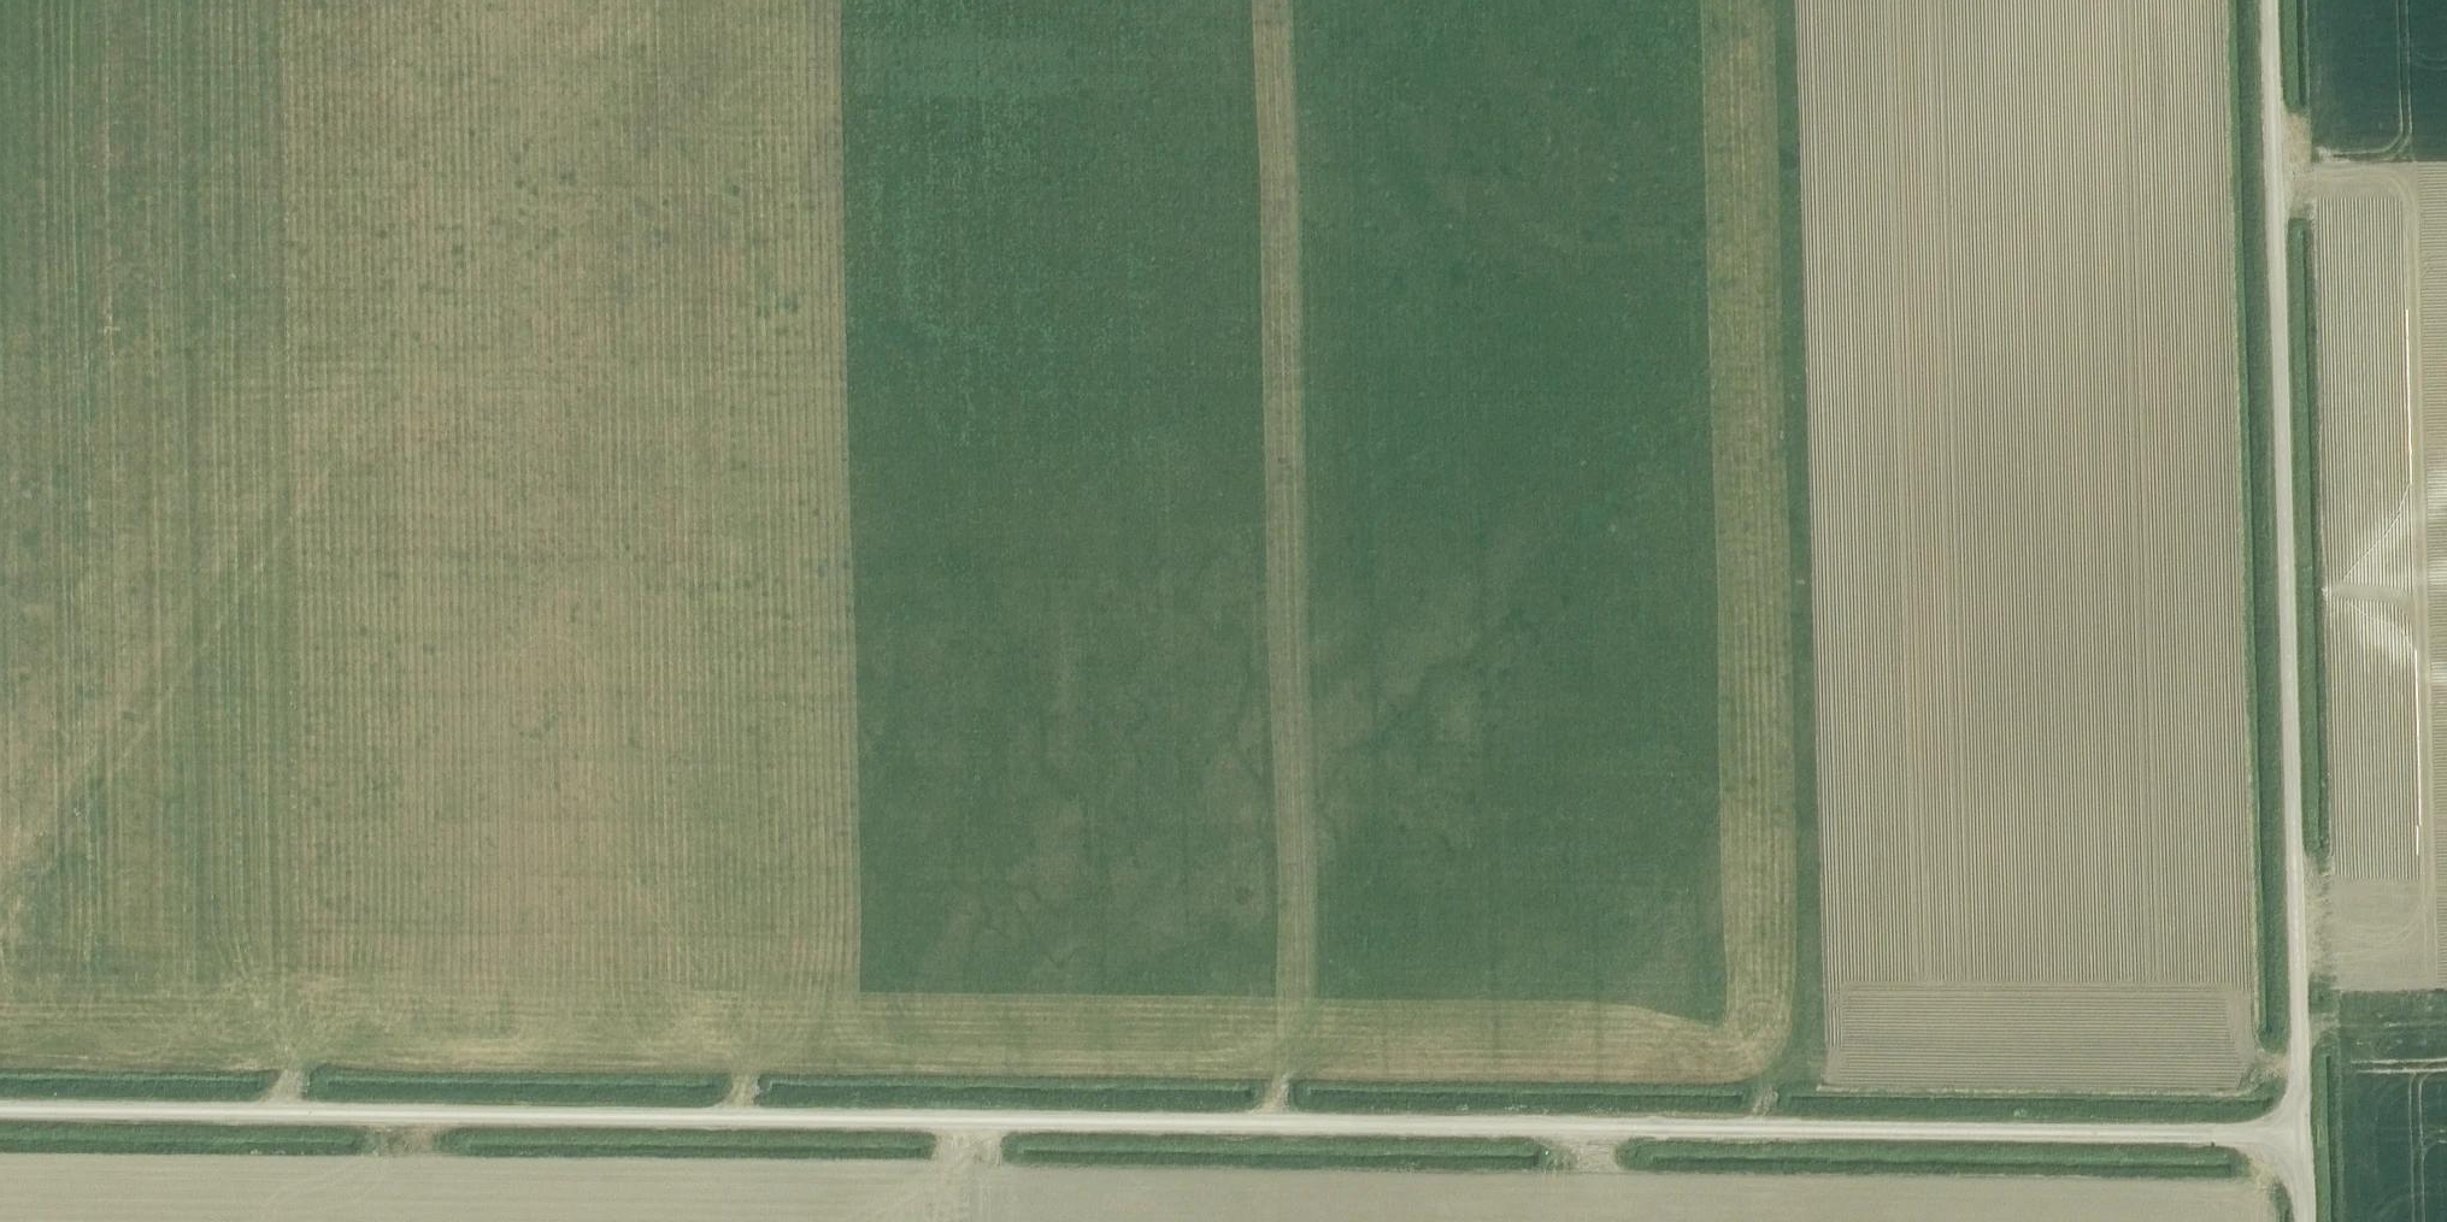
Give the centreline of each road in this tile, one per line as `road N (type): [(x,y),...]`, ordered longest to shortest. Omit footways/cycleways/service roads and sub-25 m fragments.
road 1 (unclassified): [(0,1111),(2301,1135)]
road 2 (unclassified): [(2301,1135),(2268,0)]

